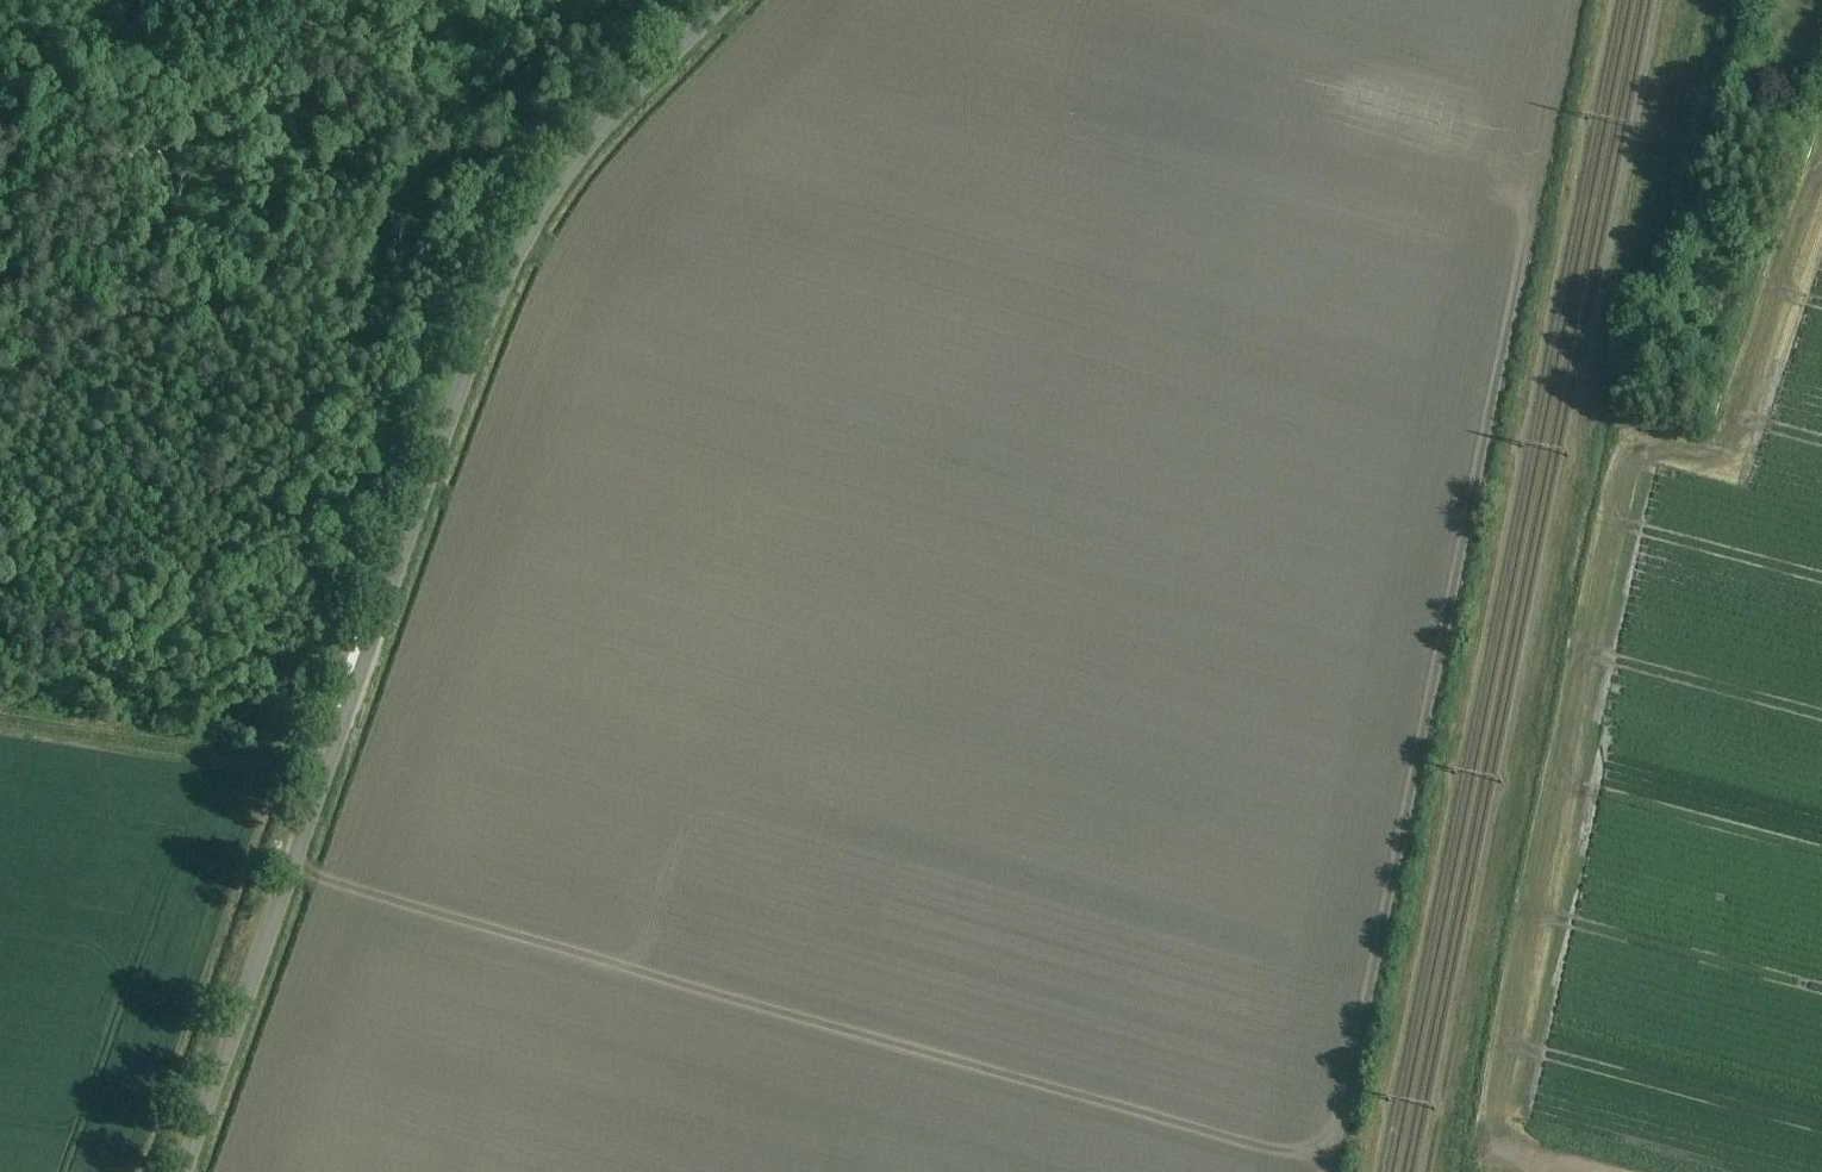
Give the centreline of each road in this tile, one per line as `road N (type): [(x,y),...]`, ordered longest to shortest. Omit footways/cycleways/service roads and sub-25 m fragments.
road 1 (unclassified): [(184,1171),(445,433),(512,267),(589,147),(728,0)]
road 2 (track): [(328,764),(0,708)]
road 3 (track): [(1622,1171),(1496,1137)]

